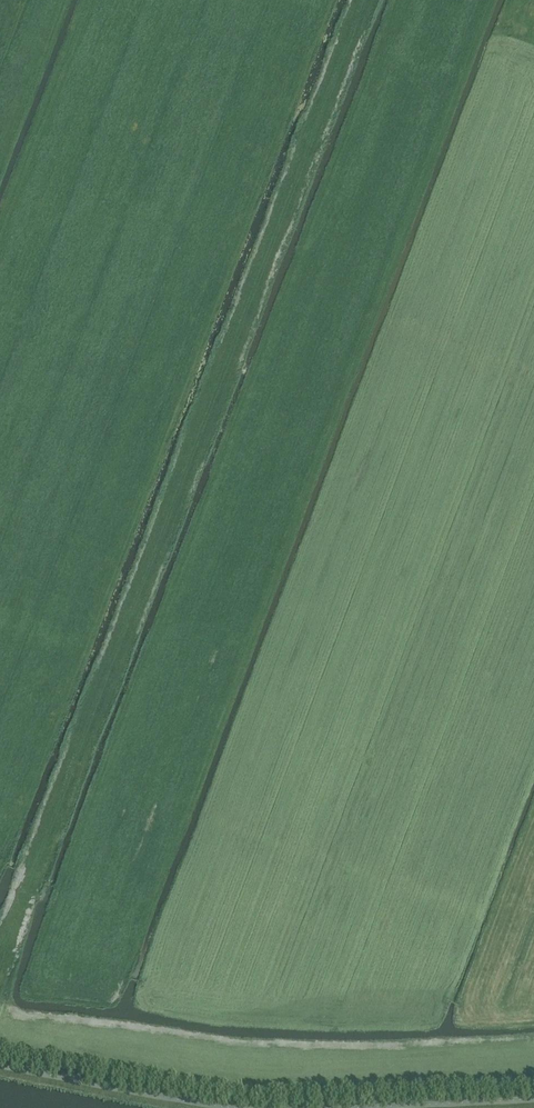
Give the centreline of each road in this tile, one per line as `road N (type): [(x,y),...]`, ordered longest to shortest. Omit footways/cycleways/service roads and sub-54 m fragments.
road 1 (track): [(533,1057),(296,1065),(168,1050),(0,1052)]

